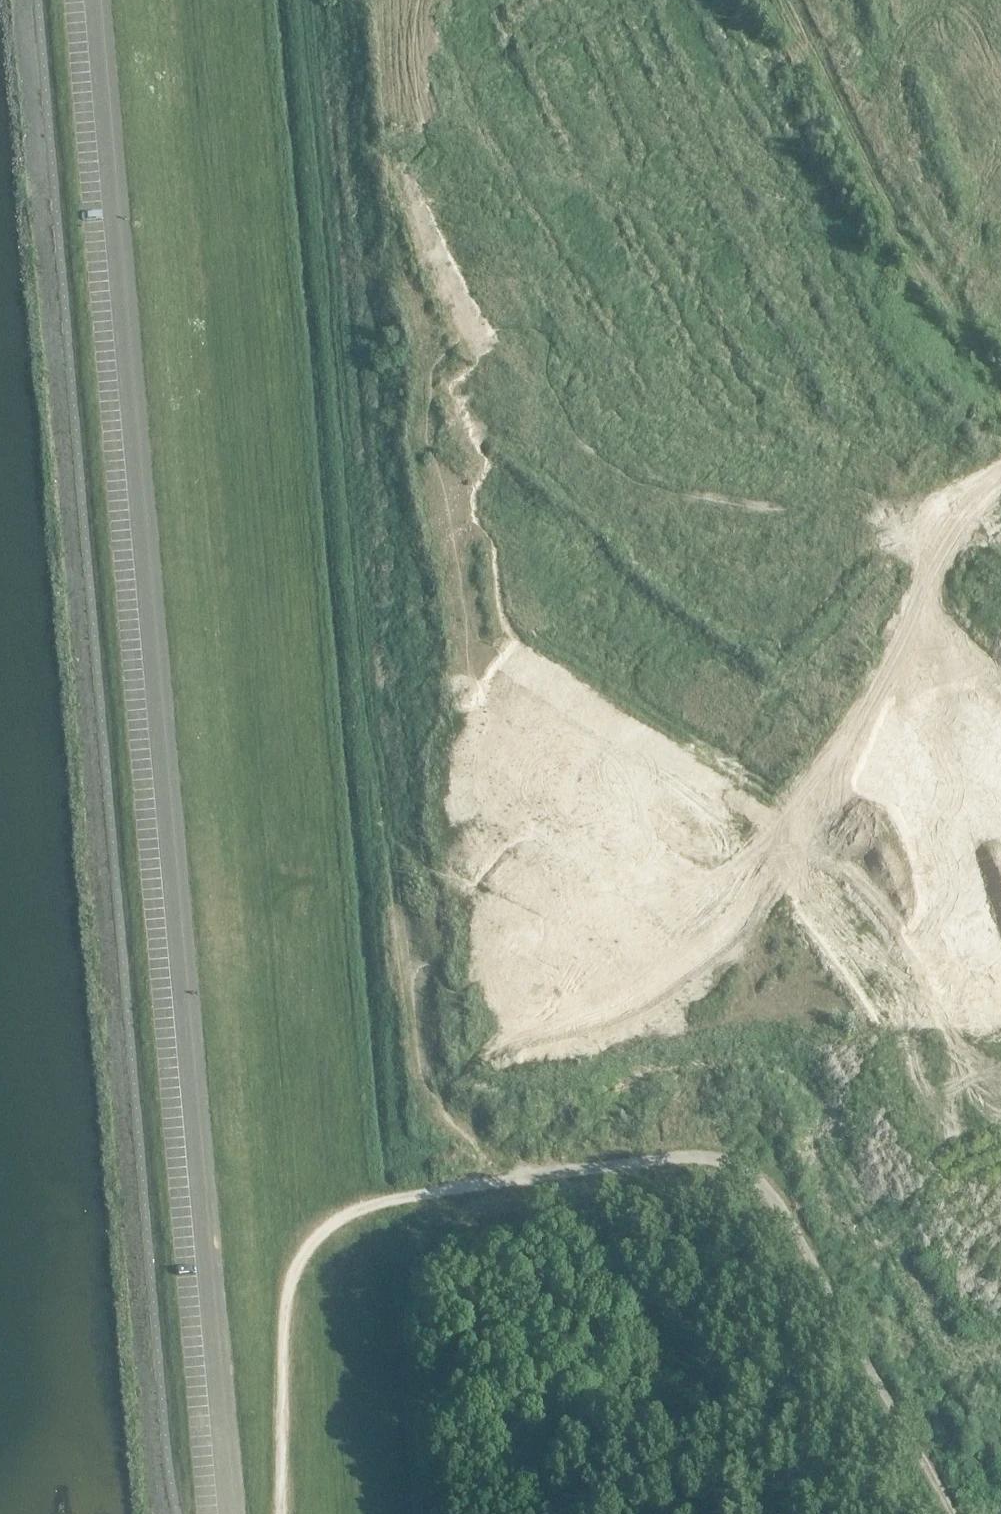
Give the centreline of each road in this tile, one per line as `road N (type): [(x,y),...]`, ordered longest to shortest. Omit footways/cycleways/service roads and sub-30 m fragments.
road 1 (track): [(1000,449),(782,592),(426,896),(414,943),(417,1076),(447,1121),(547,1169)]
road 2 (track): [(356,1208),(698,1142),(737,1143),(942,1513)]
road 3 (track): [(780,0),(881,208),(1000,382)]
road 4 (track): [(356,1208),(309,1244),(288,1289),(280,1513)]

